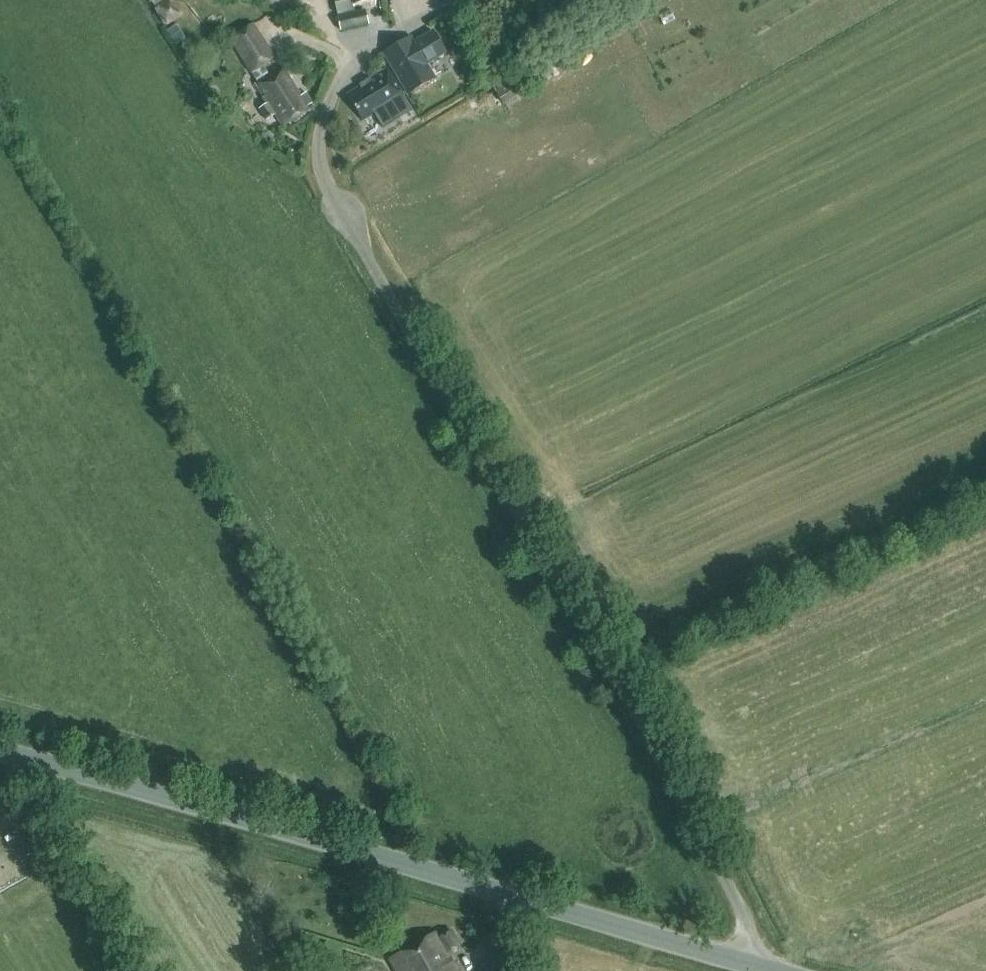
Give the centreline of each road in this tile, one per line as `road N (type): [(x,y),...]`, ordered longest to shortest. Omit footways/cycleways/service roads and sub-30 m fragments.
road 1 (unclassified): [(746,963),(742,912),(691,813),(321,175),(317,143),(346,66),(457,0)]
road 2 (unclassified): [(0,751),(746,963)]

